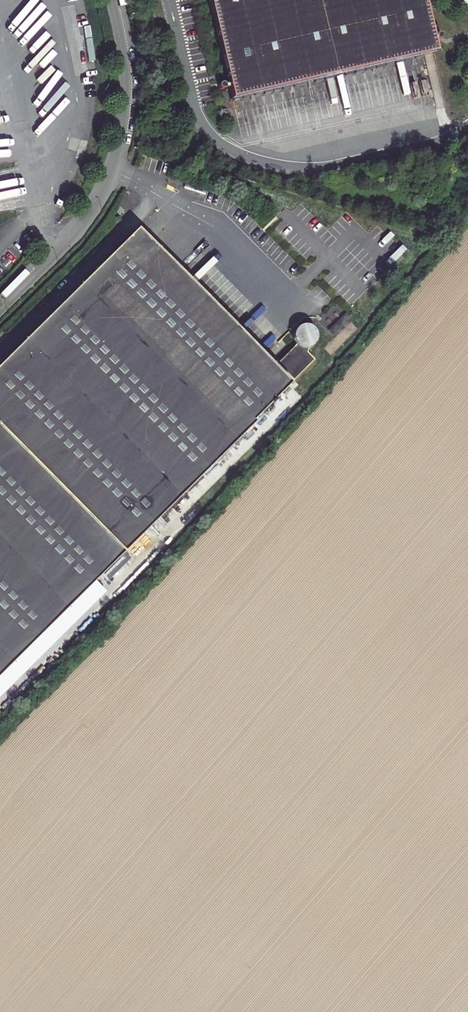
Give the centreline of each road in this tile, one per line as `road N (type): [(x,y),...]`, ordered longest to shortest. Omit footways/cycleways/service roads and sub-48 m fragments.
road 1 (unclassified): [(0,309),(72,235),(111,165),(125,83),(112,0)]

